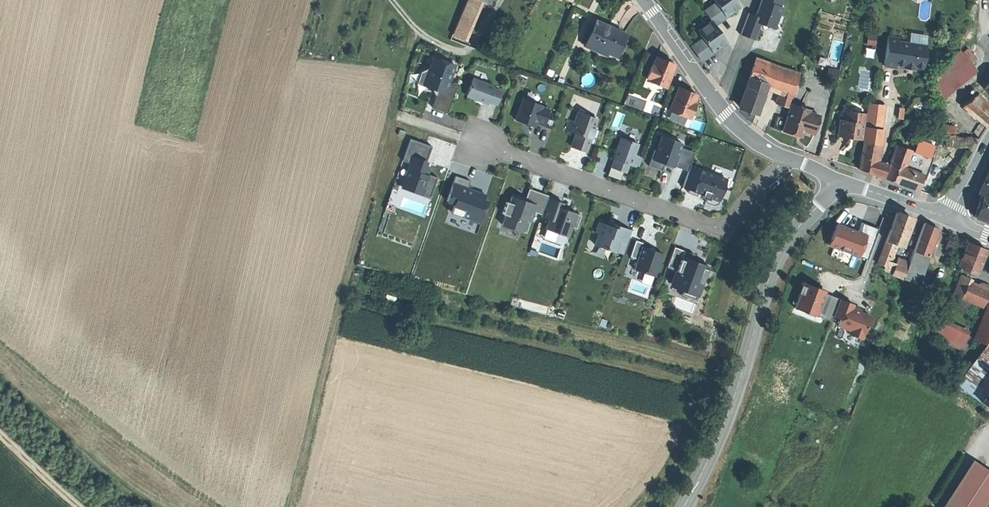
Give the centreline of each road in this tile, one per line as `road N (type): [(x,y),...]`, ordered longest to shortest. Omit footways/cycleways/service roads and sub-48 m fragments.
road 1 (secondary): [(839,185),(781,254),(722,433),(683,506)]
road 2 (residential): [(791,159),(731,220),(711,225),(476,143)]
road 3 (tertiary): [(643,0),(734,125),(791,159)]
road 4 (track): [(146,506),(0,384)]

